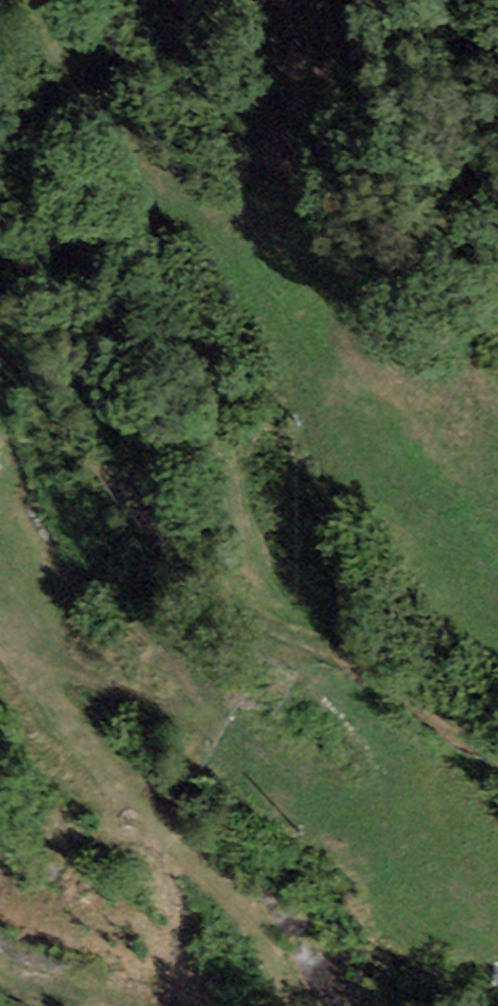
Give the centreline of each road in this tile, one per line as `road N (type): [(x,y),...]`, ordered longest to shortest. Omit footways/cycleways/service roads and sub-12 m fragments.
road 1 (track): [(32,0),(101,115),(132,222),(319,637),(497,747)]
road 2 (track): [(319,637),(282,638),(234,602),(0,325)]

